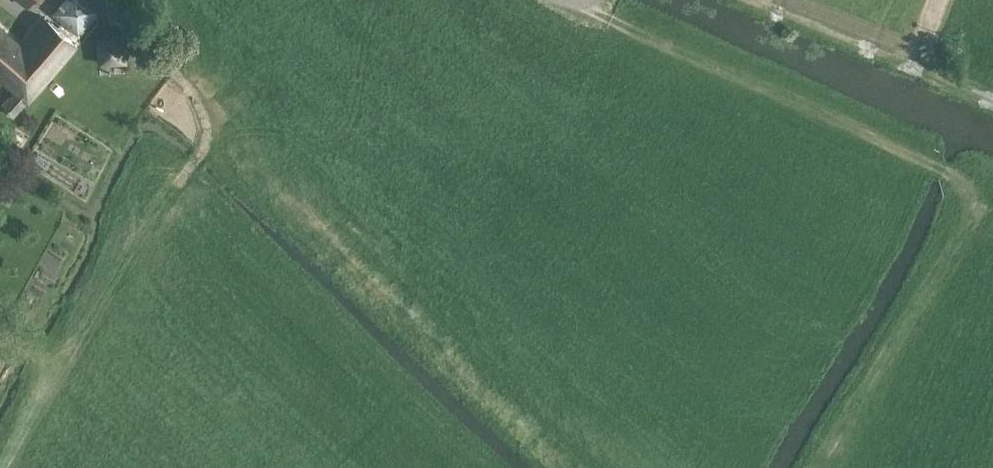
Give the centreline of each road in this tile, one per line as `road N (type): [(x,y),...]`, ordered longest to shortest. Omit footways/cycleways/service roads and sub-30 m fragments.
road 1 (track): [(813,467),(970,209),(955,178),(586,4)]
road 2 (track): [(0,456),(47,356),(207,145),(188,83),(104,0)]

